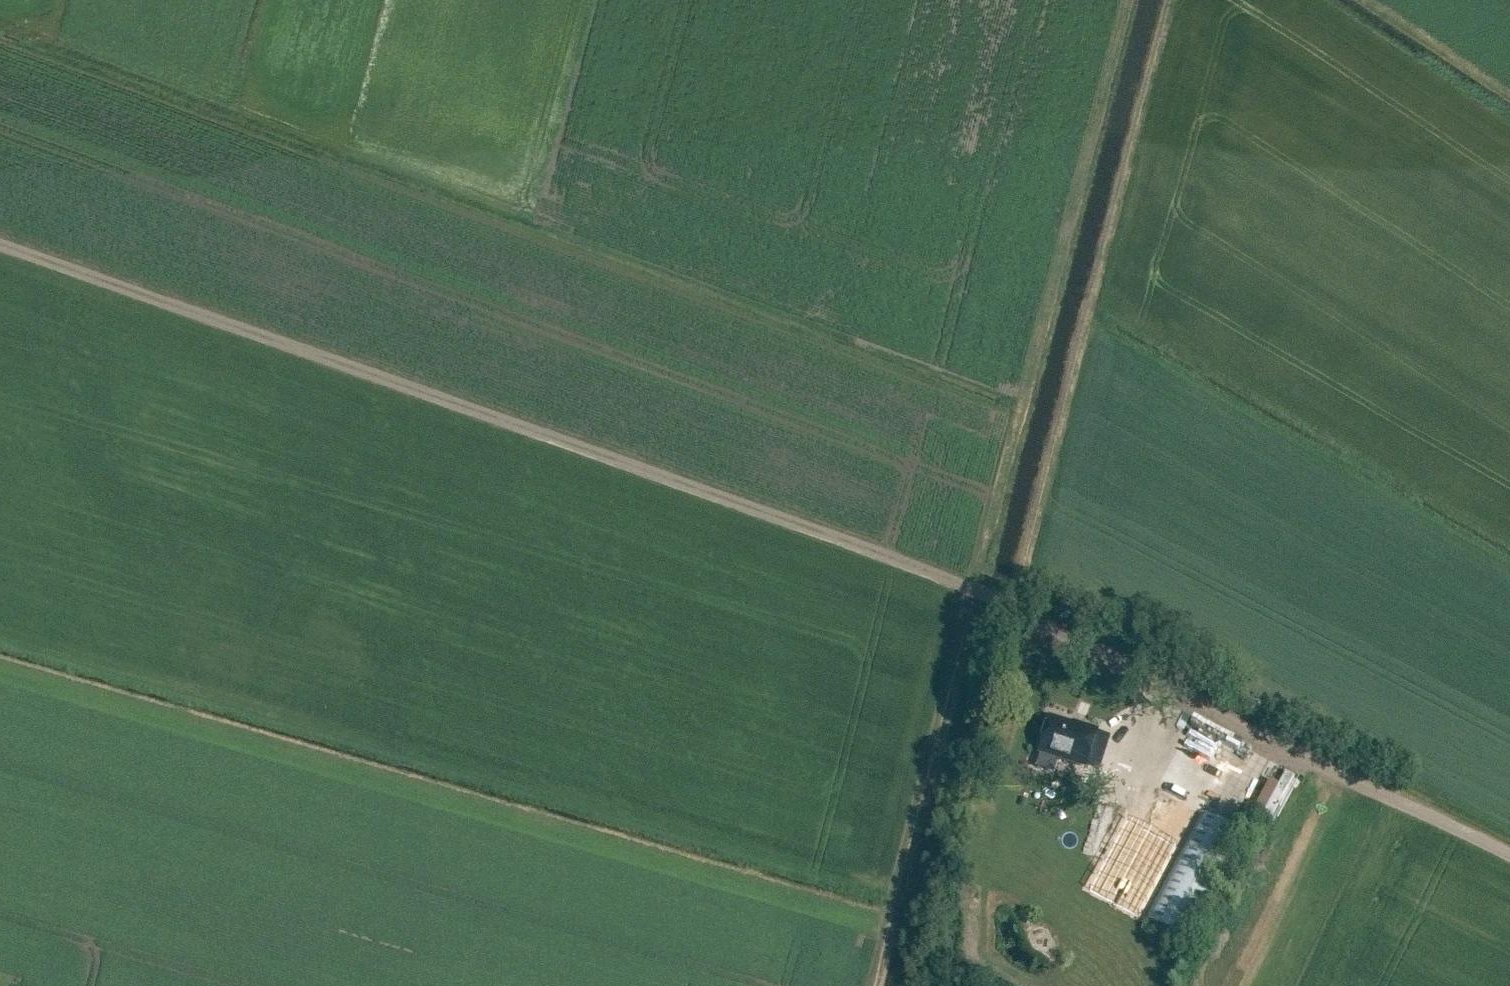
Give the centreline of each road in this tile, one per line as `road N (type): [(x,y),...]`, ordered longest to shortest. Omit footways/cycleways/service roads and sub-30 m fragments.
road 1 (track): [(0,245),(944,569),(1027,608)]
road 2 (track): [(1509,853),(1268,729)]

